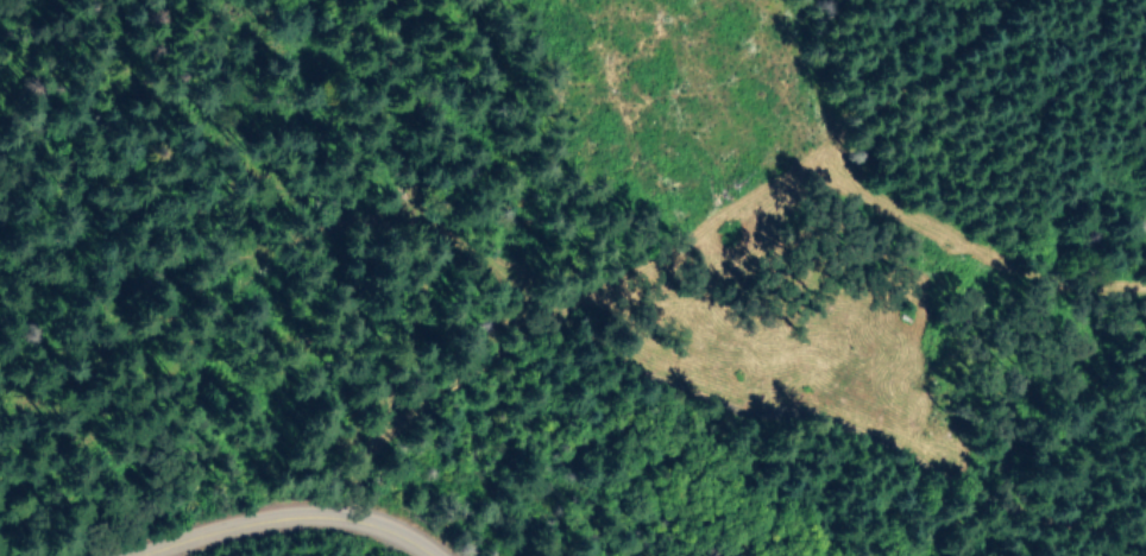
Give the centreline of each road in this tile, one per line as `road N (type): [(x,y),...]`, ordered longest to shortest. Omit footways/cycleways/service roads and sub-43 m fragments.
road 1 (track): [(338,522),(344,482),(358,457),(395,424),(835,137)]
road 2 (track): [(514,340),(509,279),(388,170),(313,30),(315,0)]
road 3 (track): [(835,137),(850,178),(868,192),(1005,261),(1089,286),(1145,282)]
road 4 (residential): [(141,555),(294,520),(354,524),(422,555)]
road 5 (track): [(835,137),(1017,0)]
road 6 (track): [(785,0),(835,137)]

